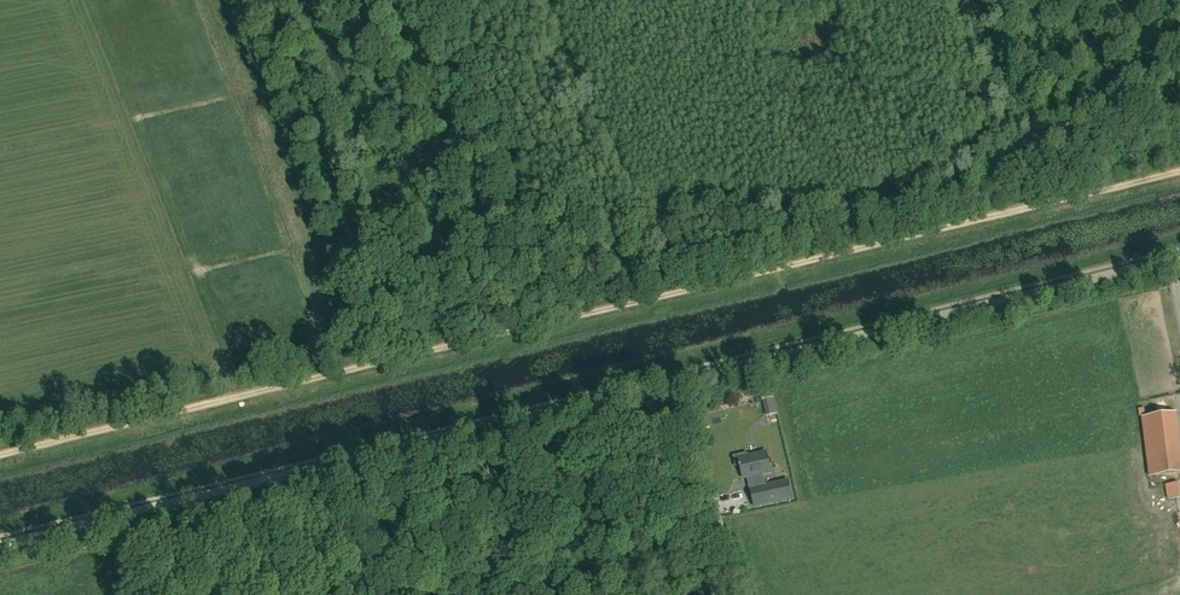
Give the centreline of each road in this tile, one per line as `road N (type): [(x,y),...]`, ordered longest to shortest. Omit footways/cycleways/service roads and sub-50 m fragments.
road 1 (track): [(1179,168),(0,459)]
road 2 (unclassified): [(0,546),(1179,256)]

